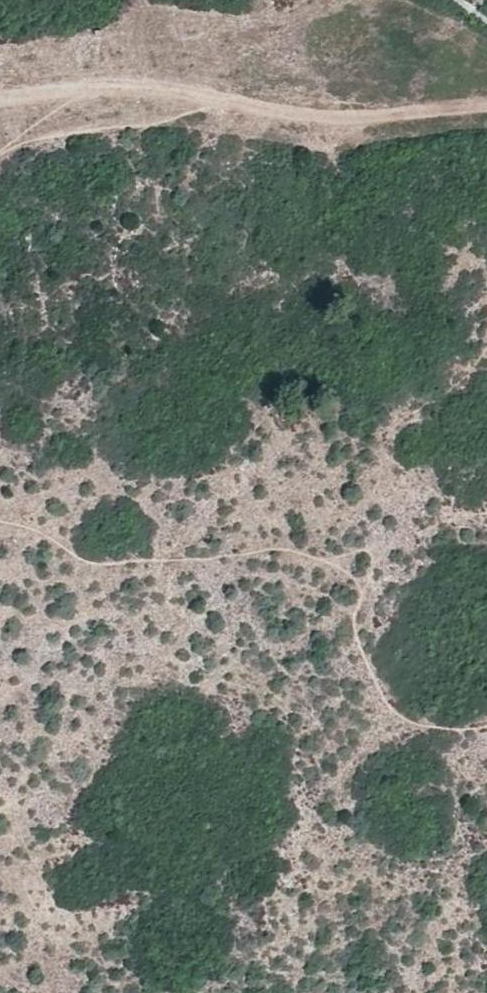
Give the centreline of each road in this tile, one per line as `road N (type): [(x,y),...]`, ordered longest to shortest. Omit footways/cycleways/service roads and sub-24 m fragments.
road 1 (track): [(0,94),(162,93),(305,116),(486,108)]

